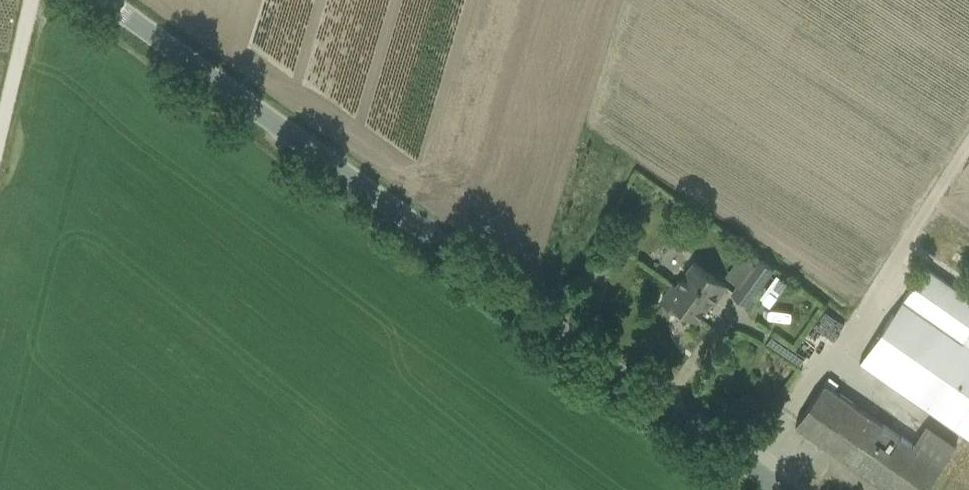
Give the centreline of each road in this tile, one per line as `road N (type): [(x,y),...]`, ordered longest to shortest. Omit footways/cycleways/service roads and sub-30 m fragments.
road 1 (unclassified): [(778,489),(106,0)]
road 2 (track): [(968,142),(749,468)]
road 3 (track): [(0,132),(32,0)]

